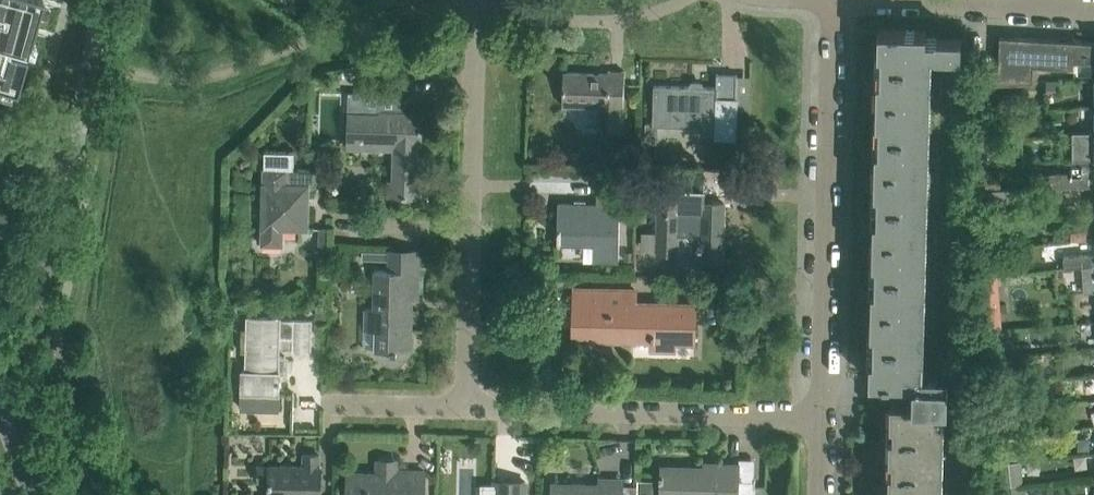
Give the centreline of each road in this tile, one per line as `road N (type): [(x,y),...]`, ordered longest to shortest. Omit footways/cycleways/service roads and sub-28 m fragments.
road 1 (residential): [(824,424),(831,0)]
road 2 (residential): [(824,424),(476,416)]
road 3 (residential): [(478,232),(480,4)]
road 4 (residential): [(480,4),(601,29),(658,20),(698,0)]
road 5 (residential): [(476,416),(478,232)]
road 6 (residential): [(476,416),(340,415)]
road 7 (residential): [(346,228),(478,232)]

